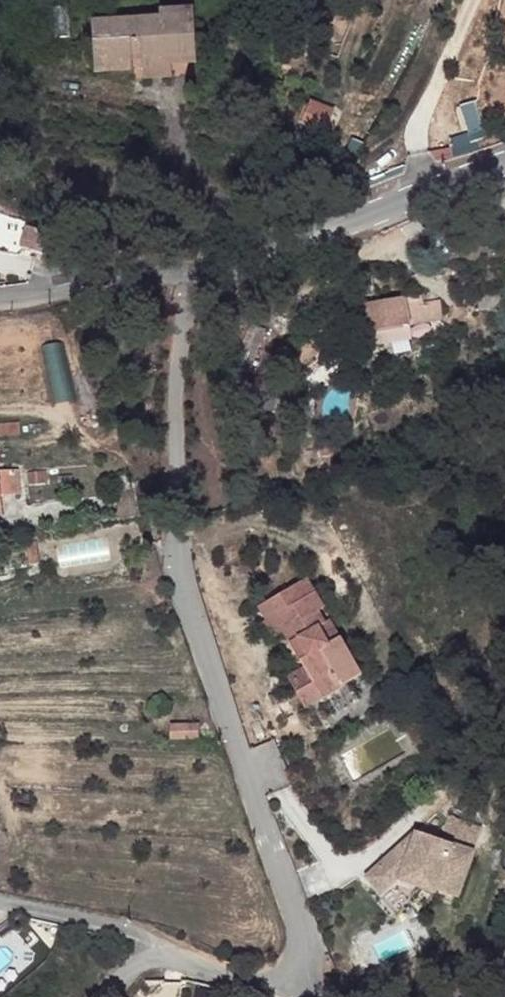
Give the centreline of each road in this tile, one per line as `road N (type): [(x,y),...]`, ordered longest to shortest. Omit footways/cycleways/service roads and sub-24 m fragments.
road 1 (residential): [(328,228),(200,297),(177,354),(183,552),(214,675),(278,859),(297,947),(284,966)]
road 2 (residential): [(328,228),(233,258),(0,303)]
road 3 (residential): [(194,958),(119,928),(0,903)]
road 4 (residential): [(504,163),(328,228)]

